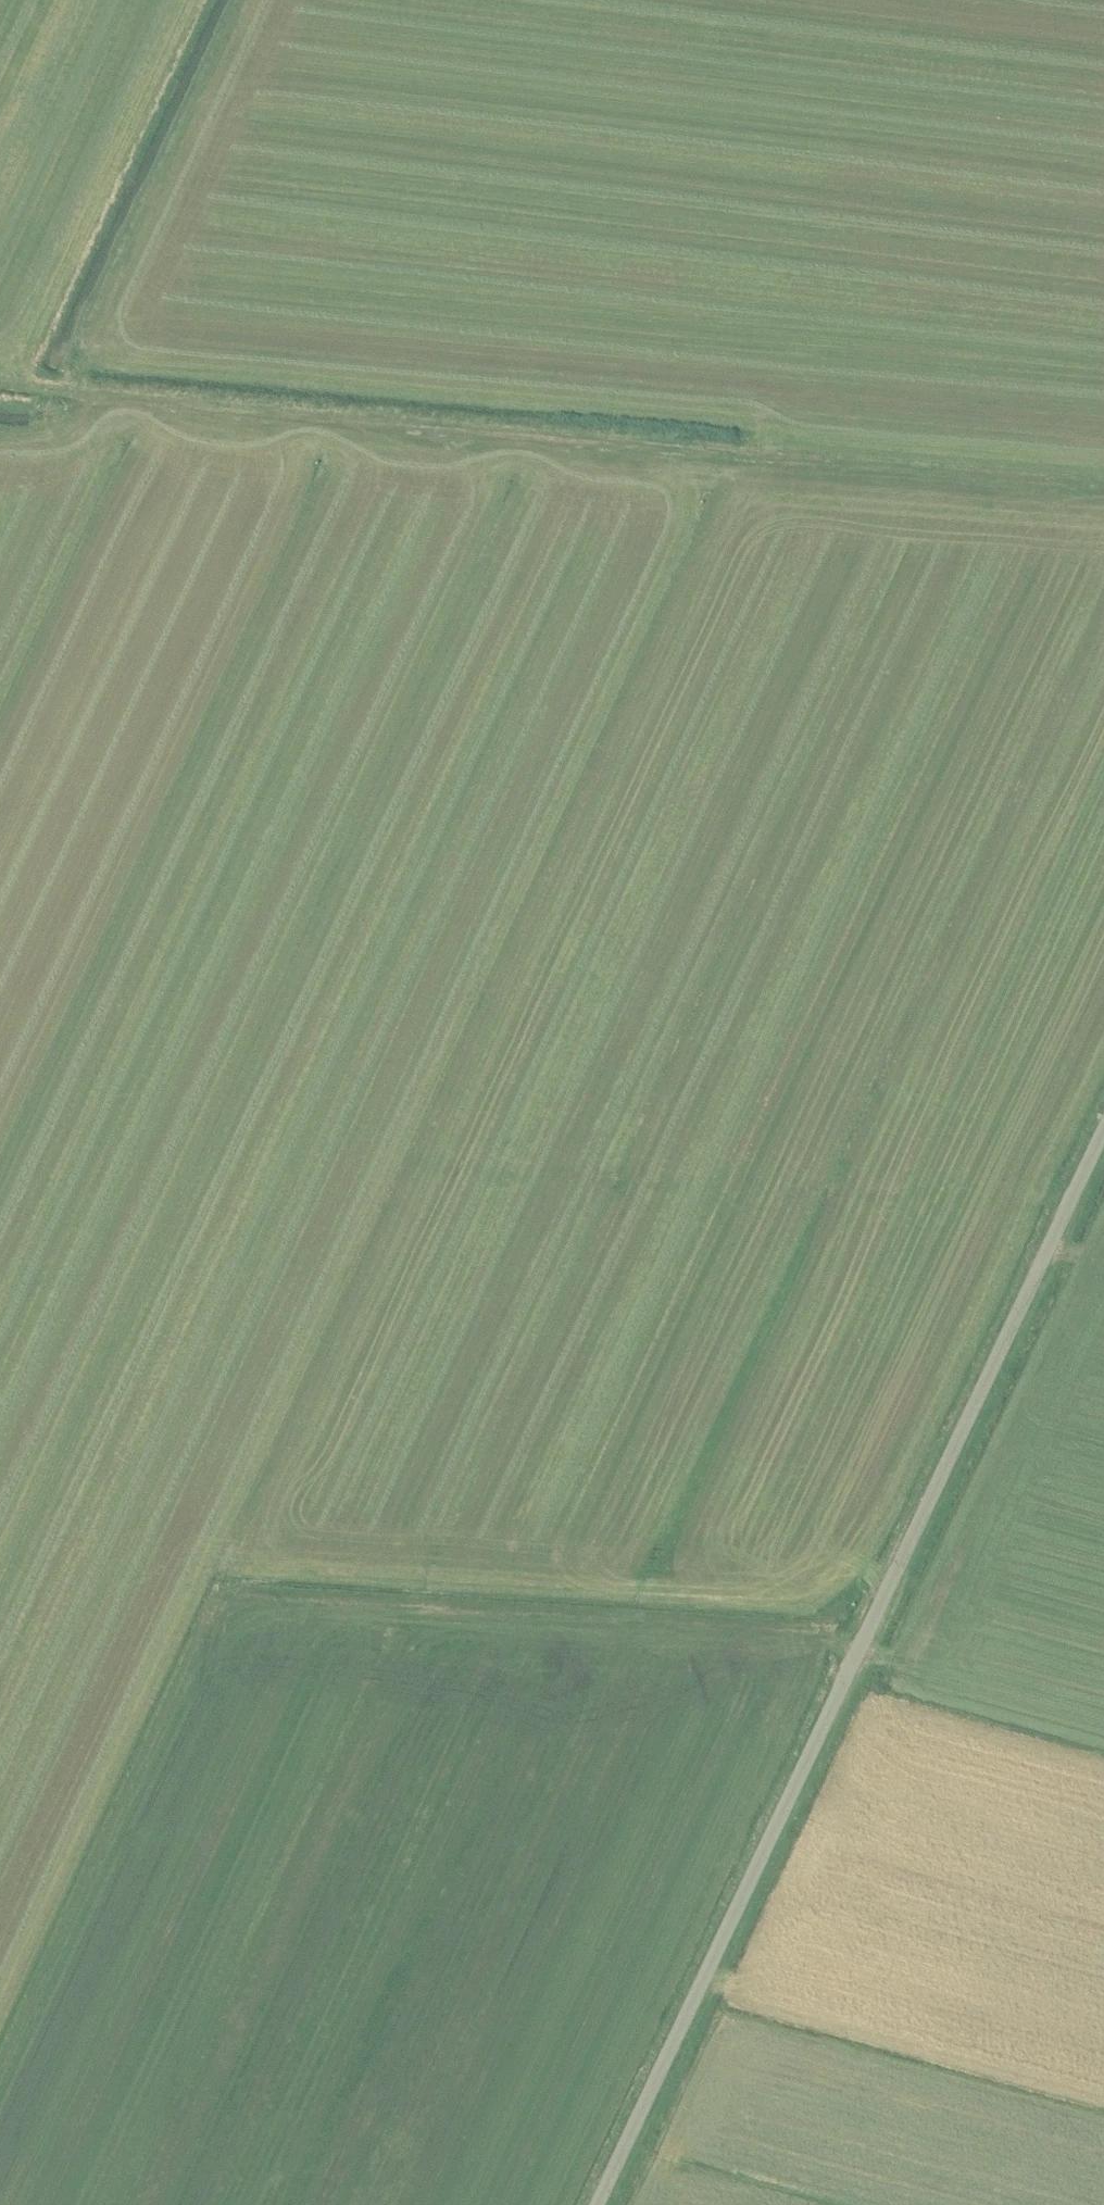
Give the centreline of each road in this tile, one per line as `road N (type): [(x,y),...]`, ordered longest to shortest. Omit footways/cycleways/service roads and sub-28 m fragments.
road 1 (unclassified): [(592,2204),(1103,1126)]
road 2 (track): [(0,376),(1103,486)]

